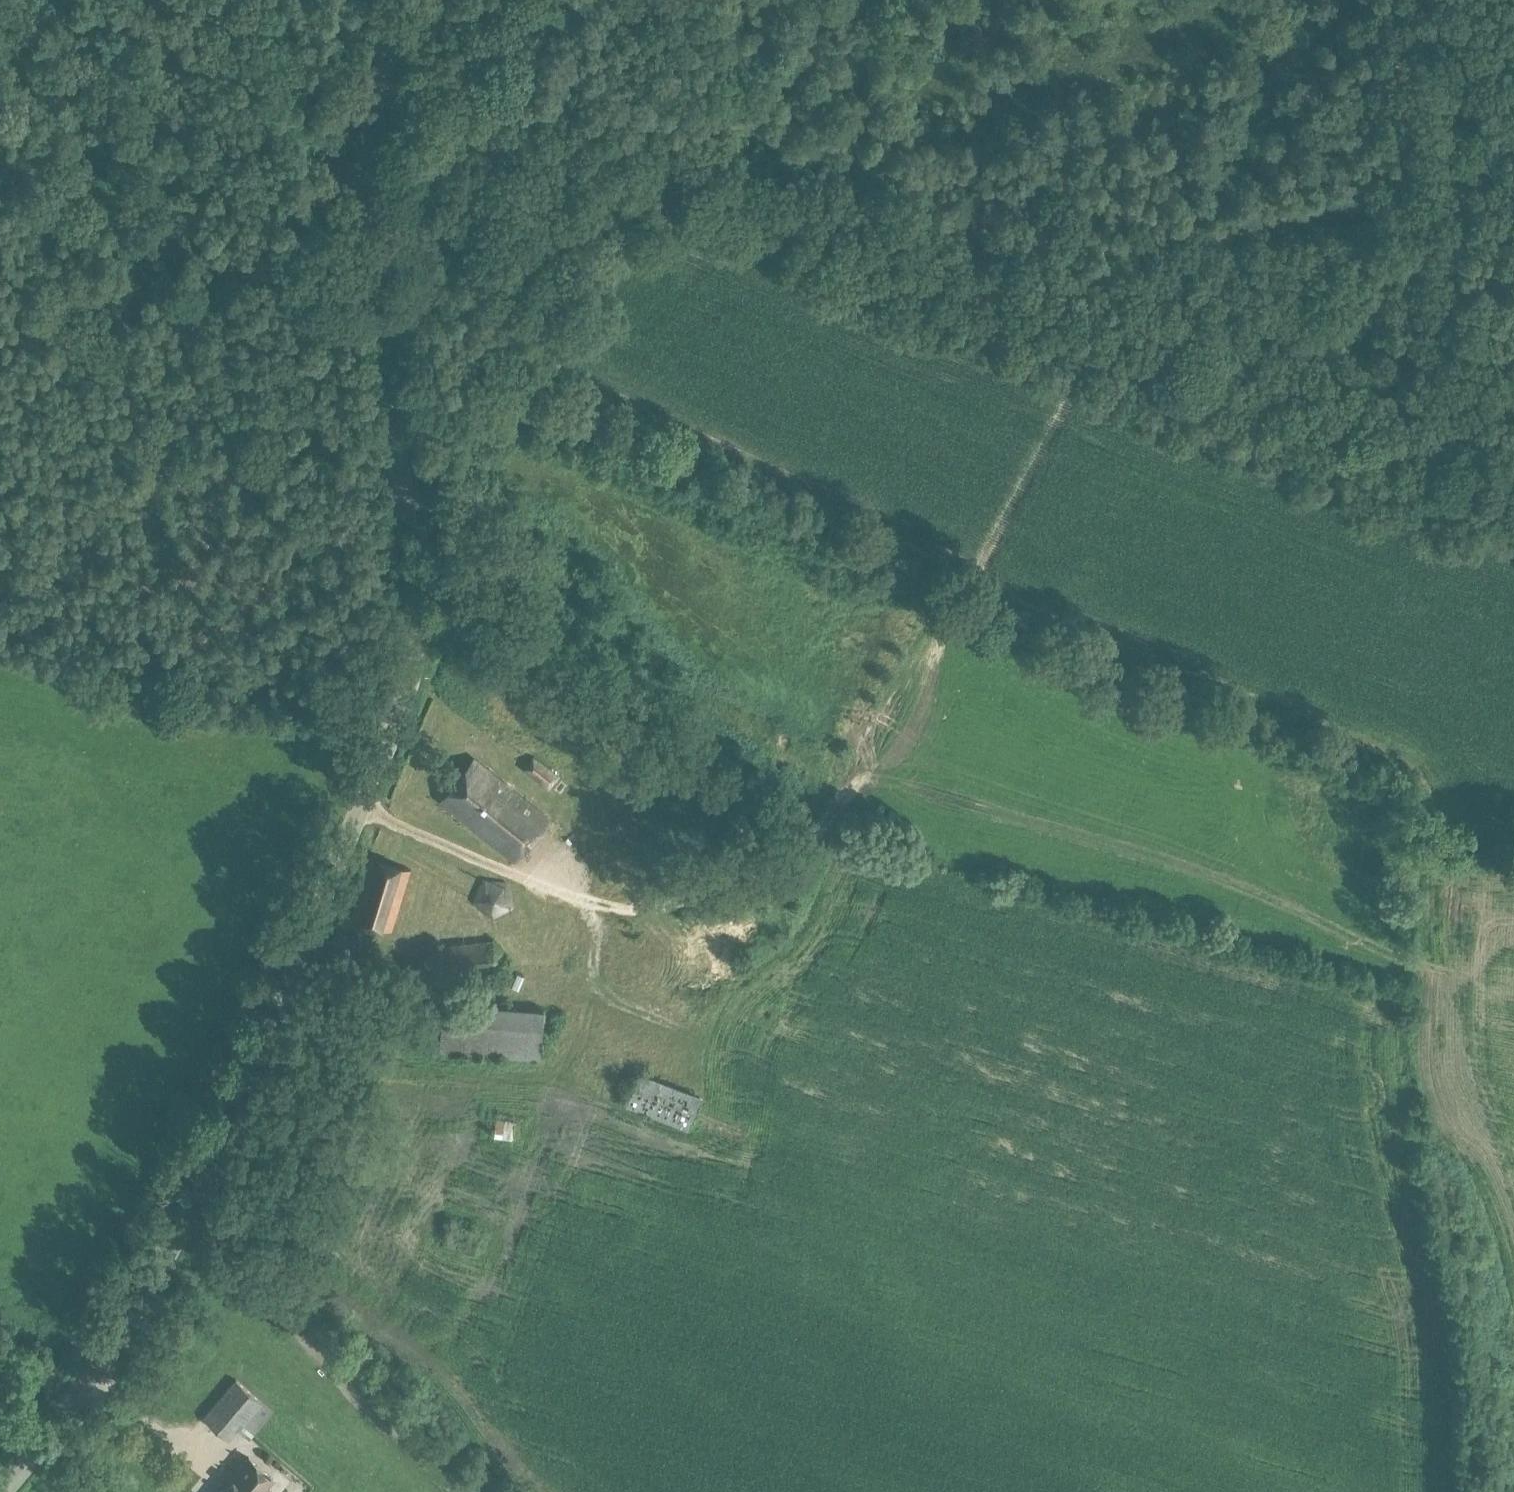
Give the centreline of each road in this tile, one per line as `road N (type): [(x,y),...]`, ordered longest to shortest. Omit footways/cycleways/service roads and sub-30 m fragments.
road 1 (tertiary): [(3,1491),(137,1311),(184,1224),(409,693),(419,604),(369,212),(383,73),(426,0)]
road 2 (track): [(361,810),(601,906),(640,909),(689,898),(790,859),(825,824),(969,567)]
road 3 (track): [(465,1491),(184,1224)]

